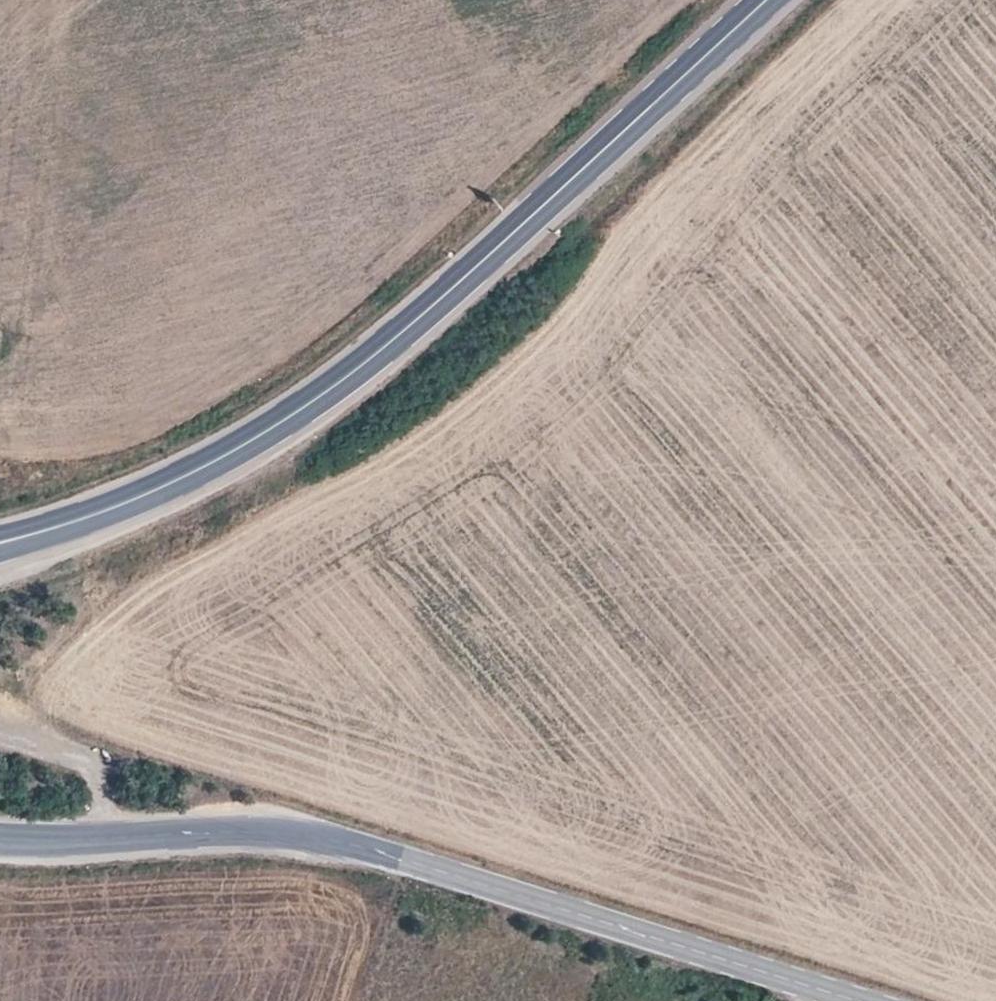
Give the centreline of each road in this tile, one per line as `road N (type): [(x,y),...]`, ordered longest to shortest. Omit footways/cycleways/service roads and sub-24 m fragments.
road 1 (secondary): [(36,533),(143,499),(326,406),(415,333),(771,0)]
road 2 (tertiary): [(0,840),(196,831),(296,833),(362,845),(861,1000)]

